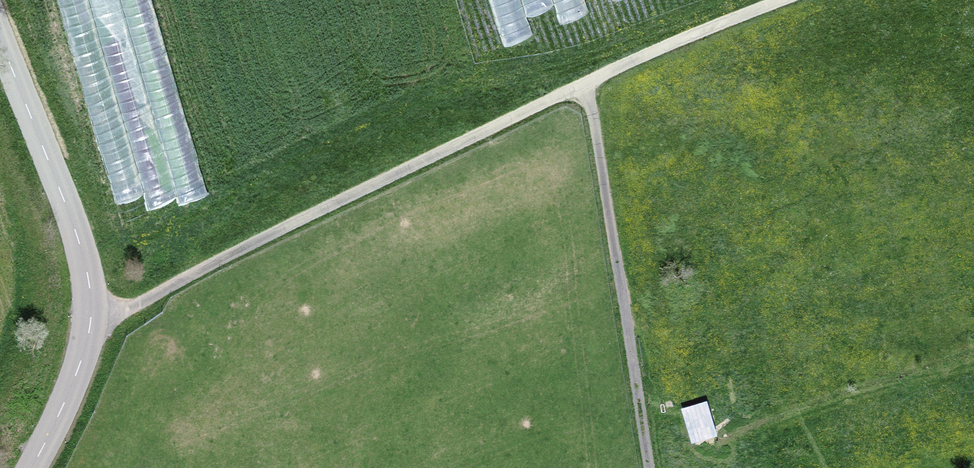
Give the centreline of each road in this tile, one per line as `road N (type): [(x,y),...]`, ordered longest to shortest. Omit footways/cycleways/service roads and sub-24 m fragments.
road 1 (track): [(90,322),(677,41),(781,0)]
road 2 (tertiary): [(0,38),(79,241),(91,298),(80,363),(31,467)]
road 3 (track): [(648,467),(586,84)]

